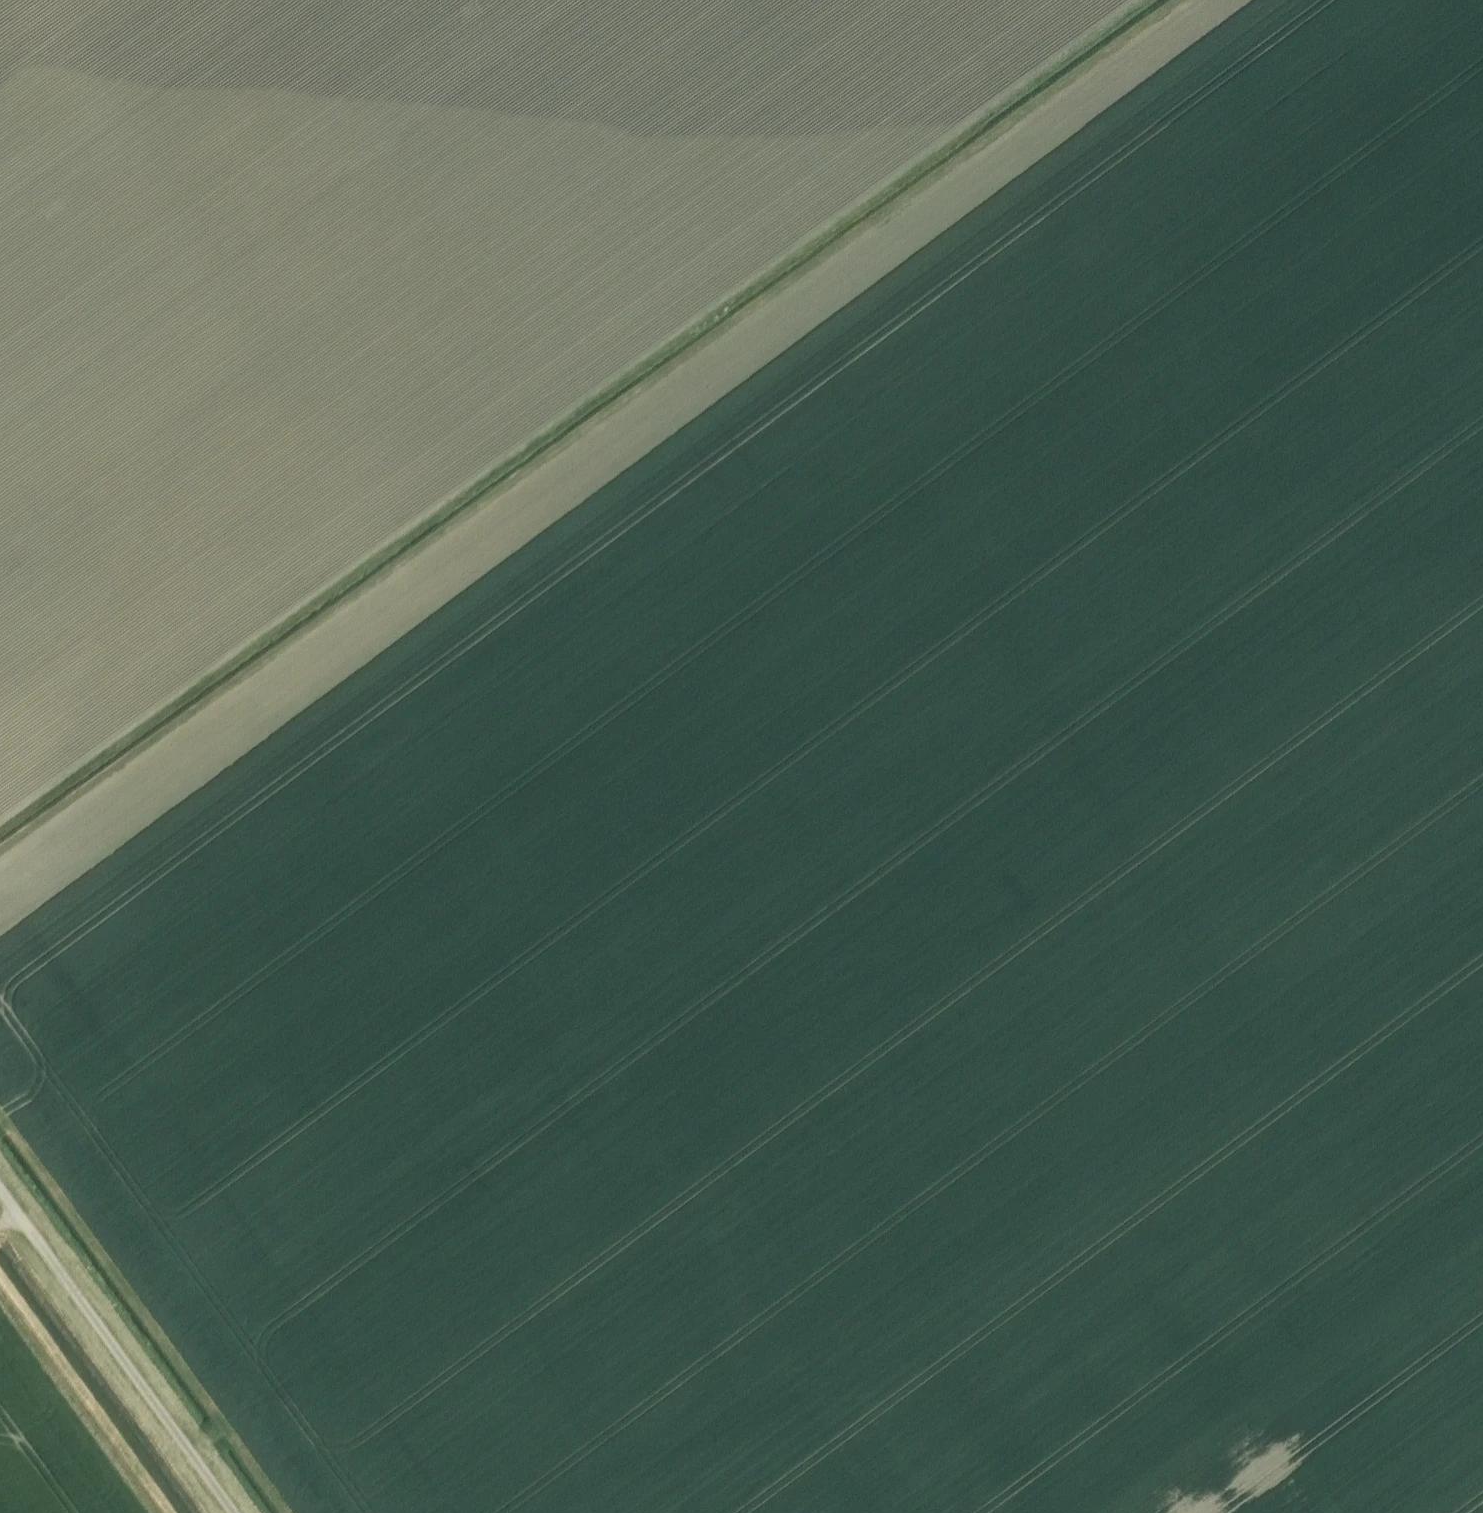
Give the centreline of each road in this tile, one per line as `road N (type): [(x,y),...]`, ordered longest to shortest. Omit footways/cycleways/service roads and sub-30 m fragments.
road 1 (unclassified): [(231,1512),(0,1195)]

